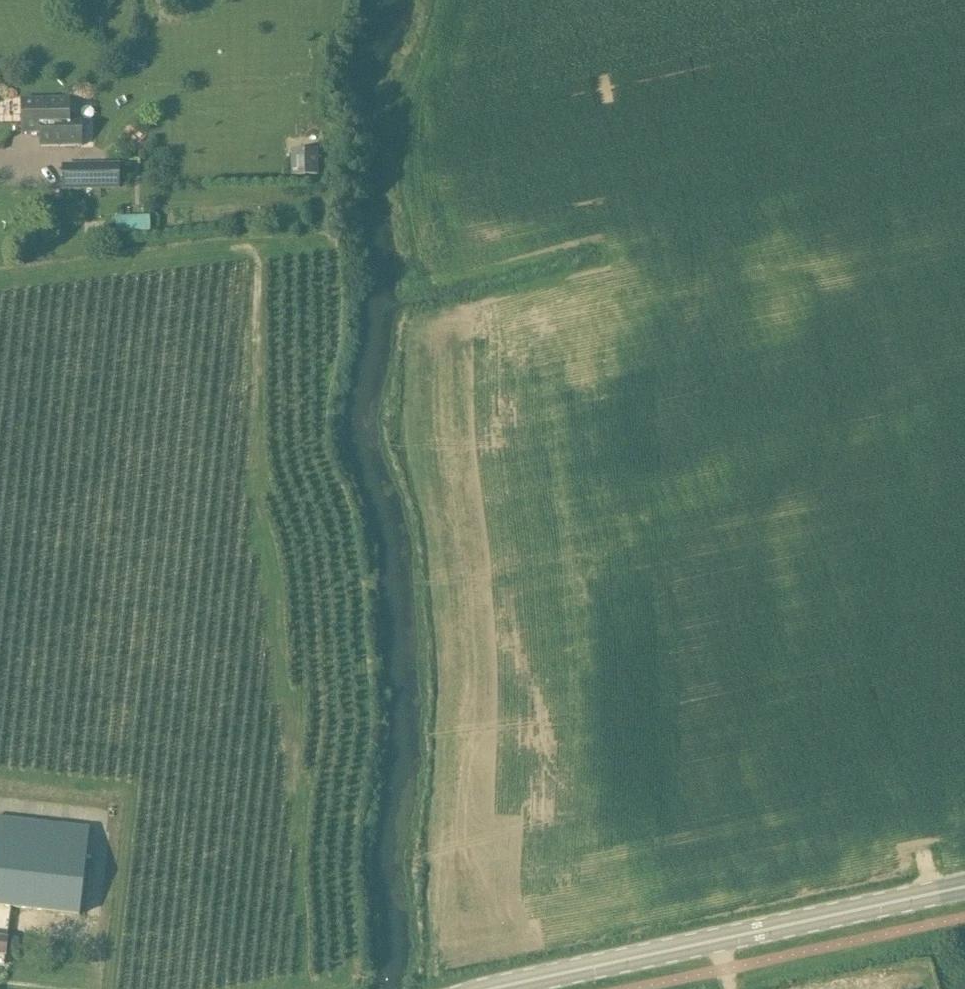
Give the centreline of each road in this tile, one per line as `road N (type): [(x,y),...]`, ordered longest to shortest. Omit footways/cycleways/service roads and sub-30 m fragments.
road 1 (secondary): [(496,988),(964,891)]

